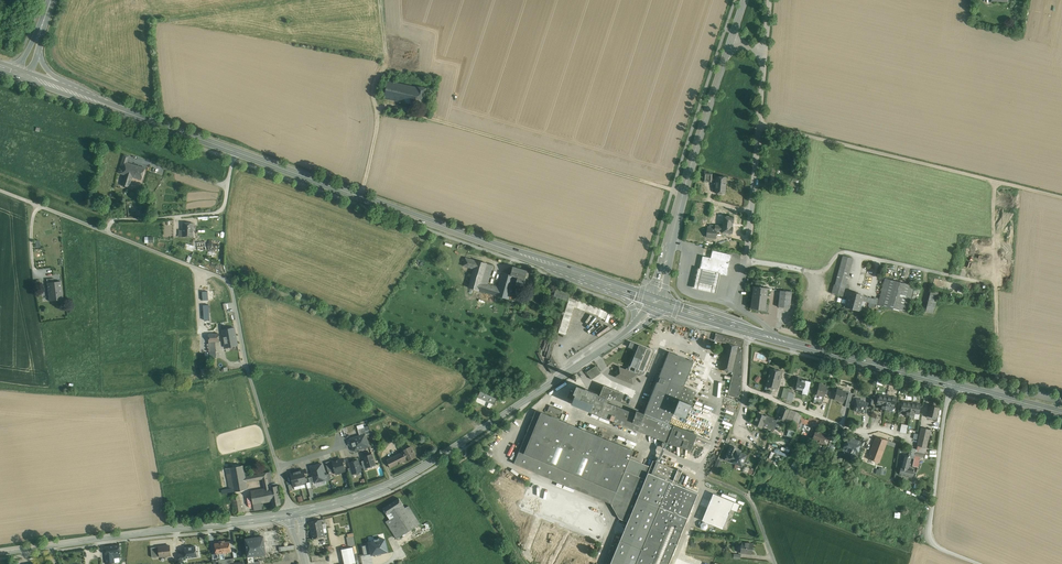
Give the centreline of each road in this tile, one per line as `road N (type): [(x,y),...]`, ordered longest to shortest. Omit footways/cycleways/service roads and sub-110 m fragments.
road 1 (primary): [(73,92),(622,290)]
road 2 (unclassified): [(294,513),(228,282),(0,190)]
road 3 (secondary): [(633,328),(388,486),(294,513)]
road 4 (primary): [(748,331),(1061,412)]
road 5 (track): [(760,124),(1061,197)]
road 6 (secondary): [(0,553),(294,513)]
road 7 (tertiary): [(655,300),(731,41)]
road 8 (unclassified): [(747,260),(766,54)]
road 9 (track): [(361,197),(381,115),(373,86),(387,63),(380,0)]
road 10 (track): [(234,150),(219,213),(113,219),(107,232)]
road 11 (residential): [(746,389),(855,431),(879,428),(914,441)]

